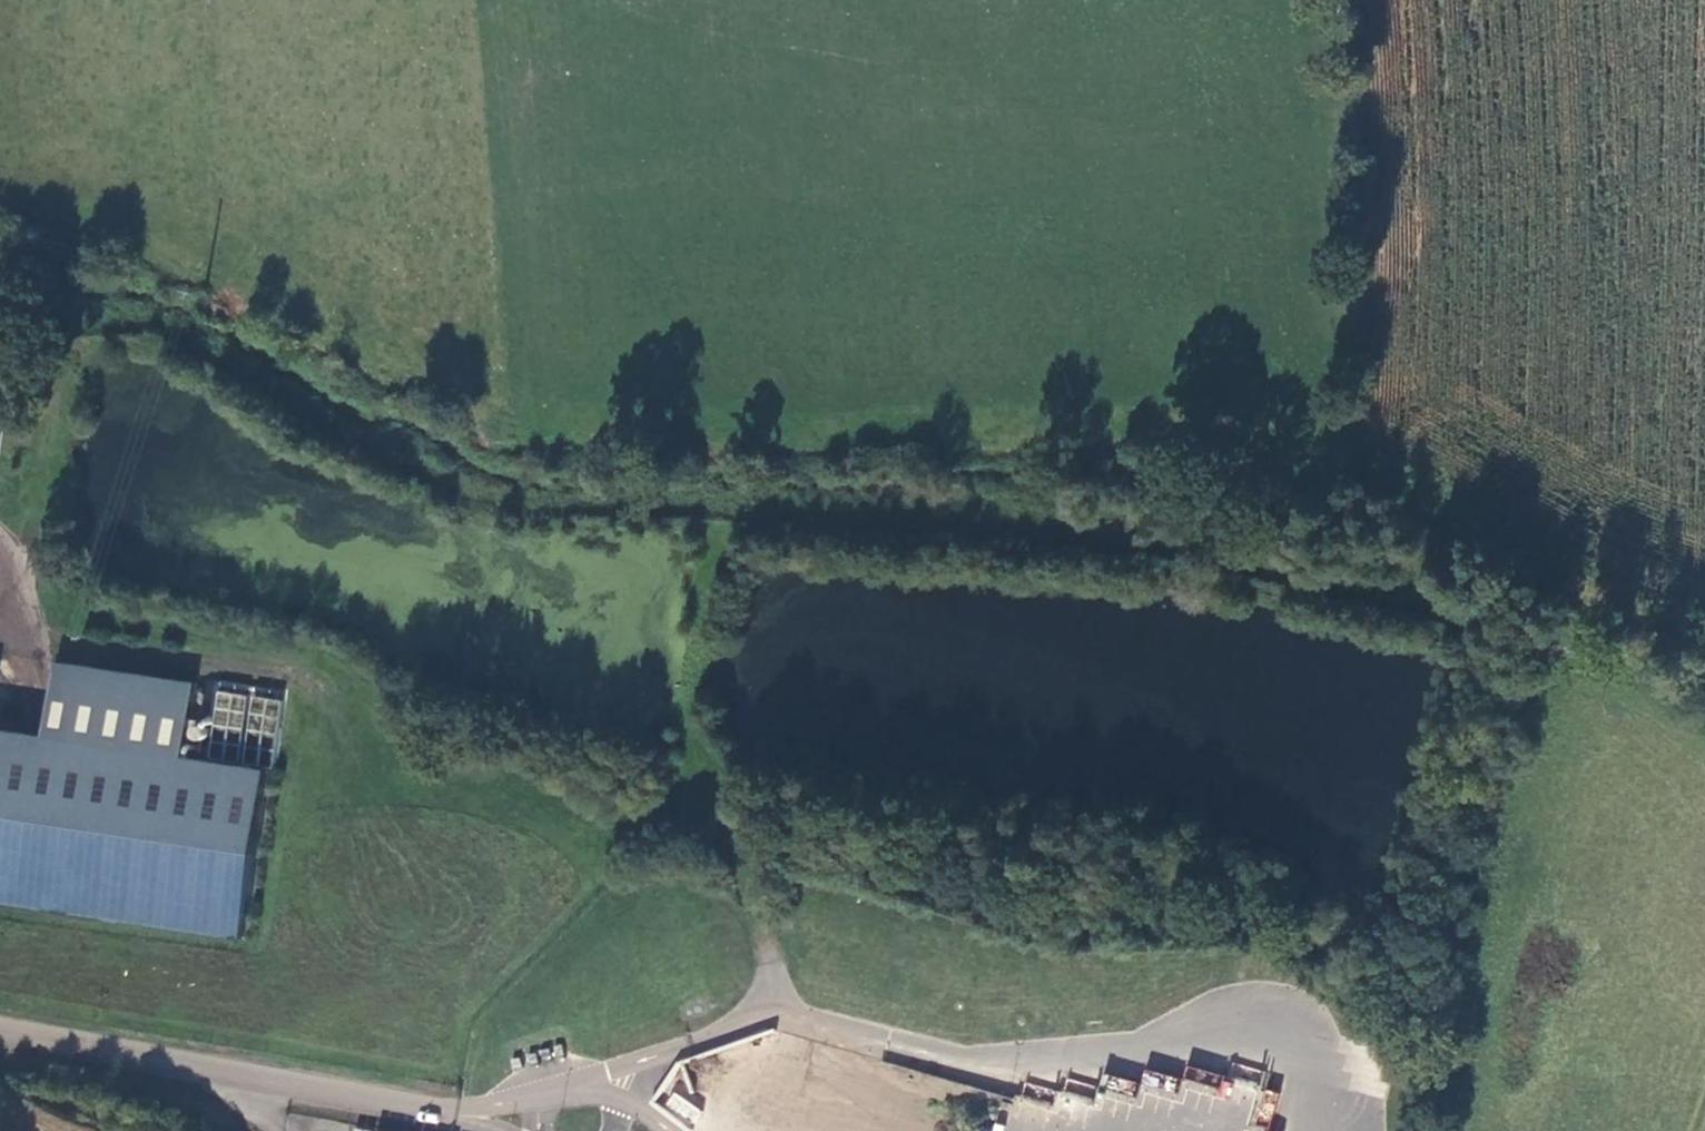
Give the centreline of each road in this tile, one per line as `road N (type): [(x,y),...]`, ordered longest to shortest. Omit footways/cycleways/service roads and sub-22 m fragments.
road 1 (unclassified): [(0,1029),(482,1121)]

